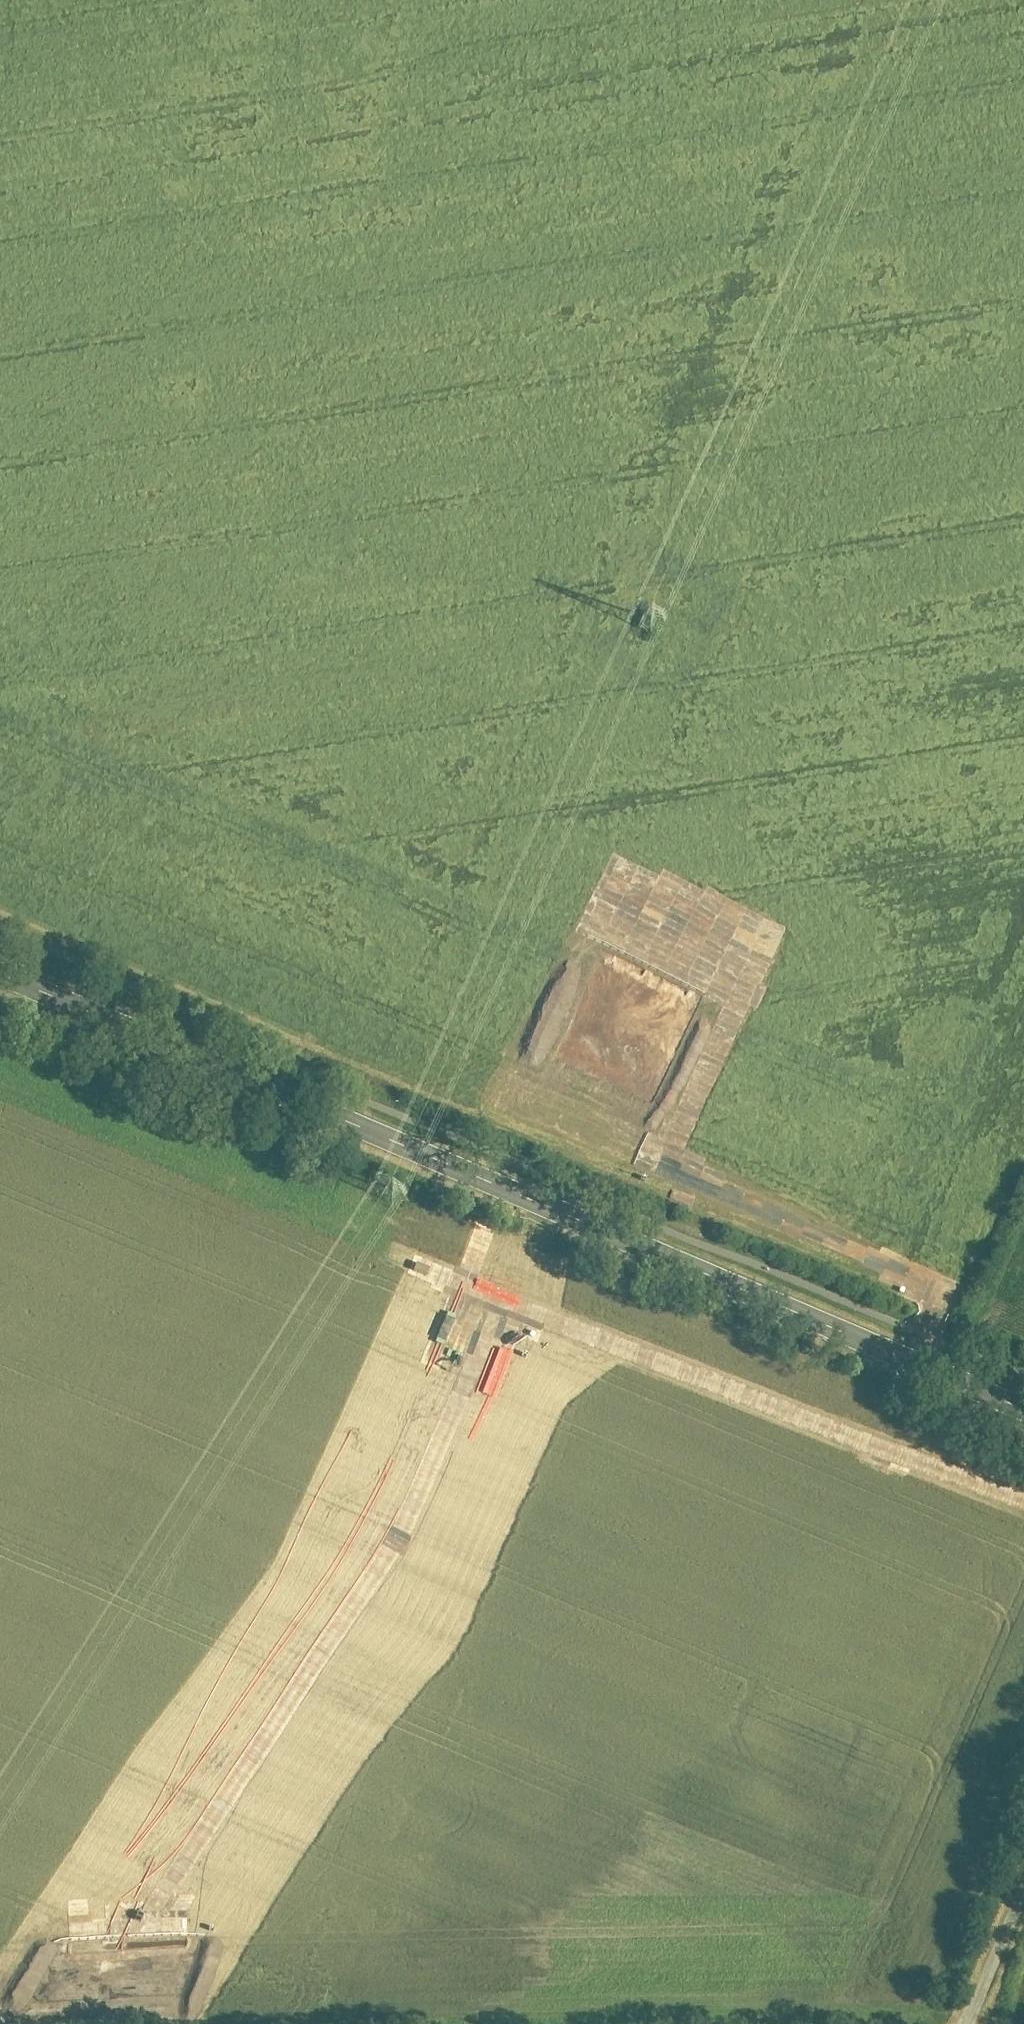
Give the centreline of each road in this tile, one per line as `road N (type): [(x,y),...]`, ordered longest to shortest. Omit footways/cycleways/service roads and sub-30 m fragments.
road 1 (secondary): [(1023,1410),(0,968)]
road 2 (residential): [(967,2023),(1023,1887)]

